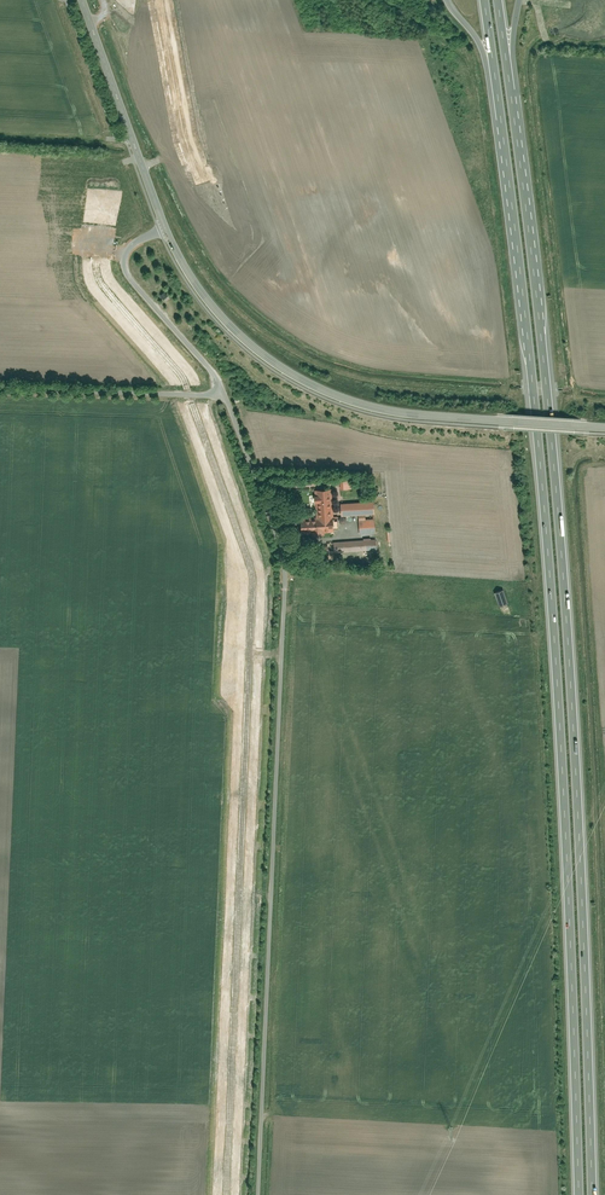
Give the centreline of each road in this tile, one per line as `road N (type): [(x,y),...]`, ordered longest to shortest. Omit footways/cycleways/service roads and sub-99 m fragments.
road 1 (motorway): [(484,0),(544,497),(579,1194)]
road 2 (motorway): [(592,1194),(558,495),(498,0)]
road 3 (residential): [(224,396),(284,562),(258,1194)]
road 4 (tertiary): [(604,426),(417,414),(337,395),(267,356),(226,321),(167,230)]
road 5 (tertiary): [(167,230),(82,0)]
road 6 (unclassified): [(0,386),(224,396)]
road 7 (residential): [(167,230),(139,241),(126,267),(224,396)]

